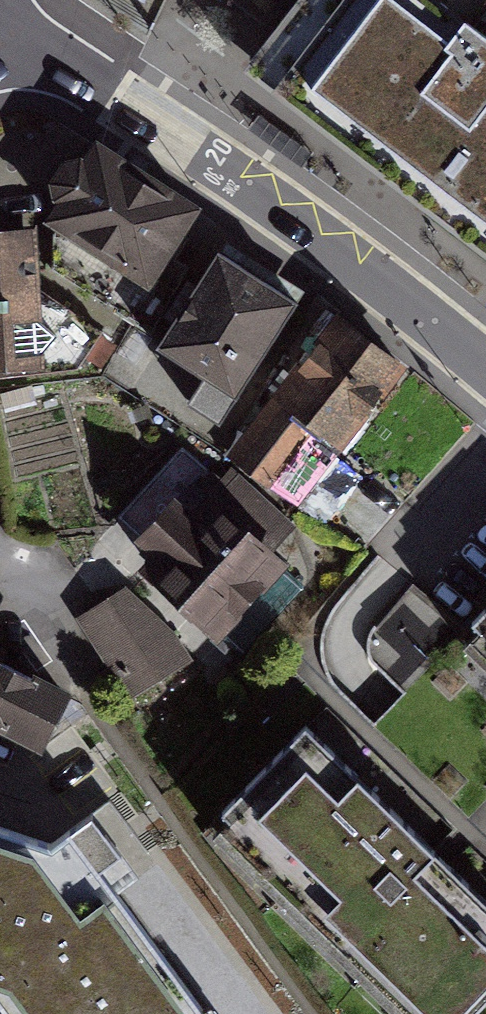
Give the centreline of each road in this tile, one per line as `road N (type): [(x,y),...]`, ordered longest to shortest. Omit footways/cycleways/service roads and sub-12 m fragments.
road 1 (residential): [(485,367),(361,265),(114,97)]
road 2 (residential): [(114,97),(0,24)]

